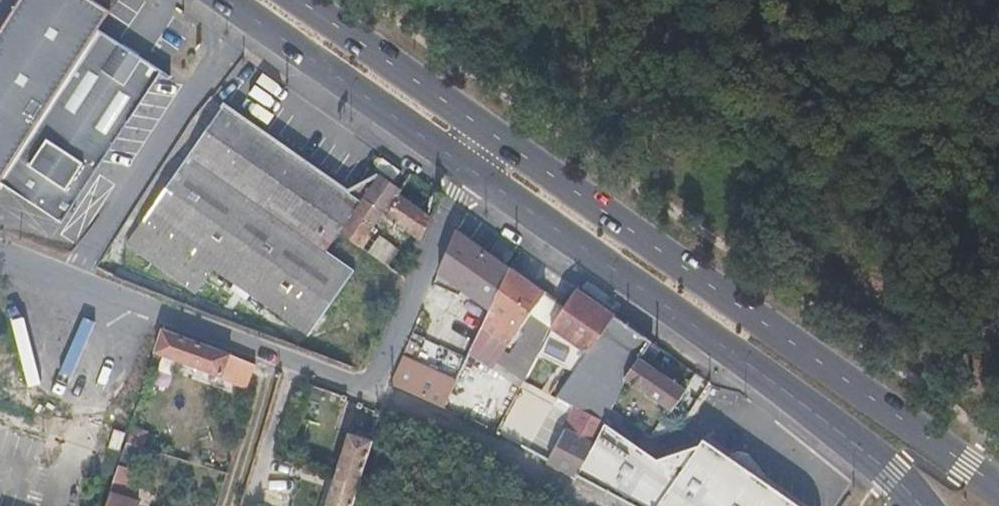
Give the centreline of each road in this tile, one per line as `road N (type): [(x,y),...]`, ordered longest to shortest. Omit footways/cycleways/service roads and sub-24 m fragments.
road 1 (track): [(983,442),(906,379),(365,0)]
road 2 (unclassified): [(0,257),(368,390),(471,170)]
road 3 (secondary): [(998,489),(492,135)]
road 4 (secondary): [(471,170),(802,402),(921,505)]
road 5 (secondary): [(225,0),(471,170)]
road 6 (secondary): [(492,135),(302,0)]

